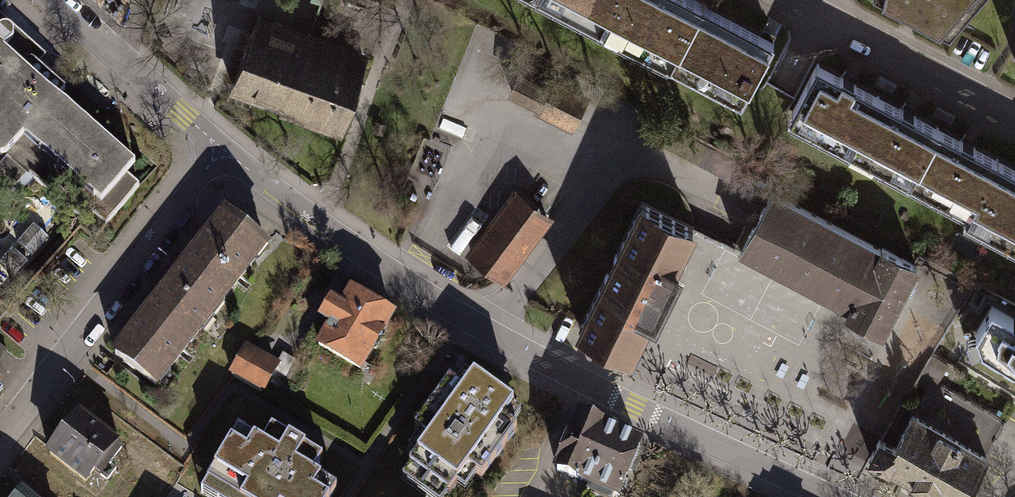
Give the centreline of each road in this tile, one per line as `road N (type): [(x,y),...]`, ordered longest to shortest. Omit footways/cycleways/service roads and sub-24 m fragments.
road 1 (residential): [(217,149),(493,332),(829,496)]
road 2 (residential): [(0,430),(217,149)]
road 3 (residential): [(1014,118),(788,0)]
road 4 (residential): [(51,0),(217,149)]

